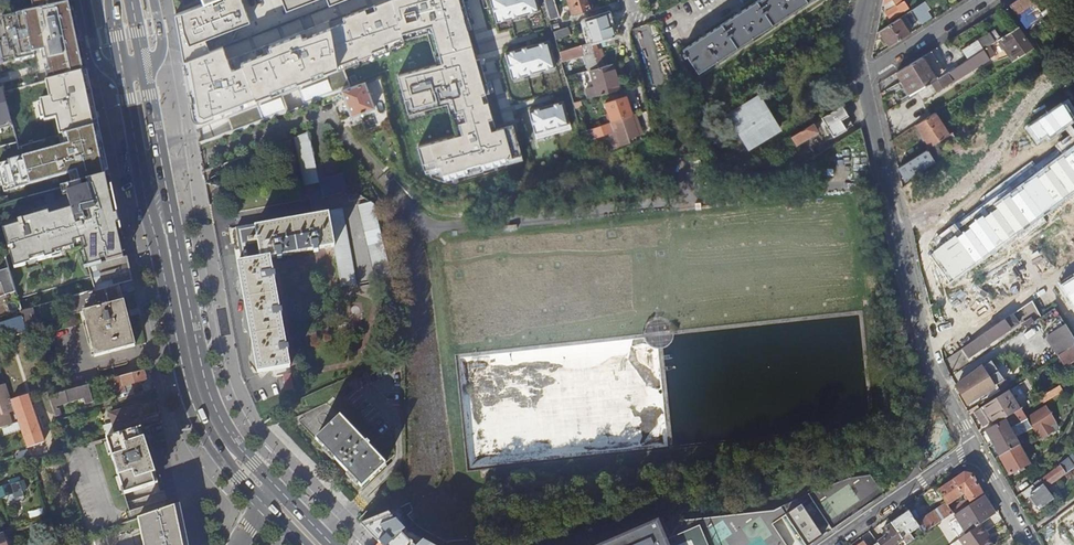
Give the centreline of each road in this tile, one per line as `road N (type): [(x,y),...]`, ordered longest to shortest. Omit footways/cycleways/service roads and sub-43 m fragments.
road 1 (primary): [(122,70),(195,408),(261,501)]
road 2 (primary): [(274,486),(221,421),(198,358),(145,71)]
road 3 (unclassified): [(861,75),(929,365),(974,446)]
road 4 (residential): [(830,544),(974,446)]
road 5 (unclassified): [(986,0),(861,75)]

